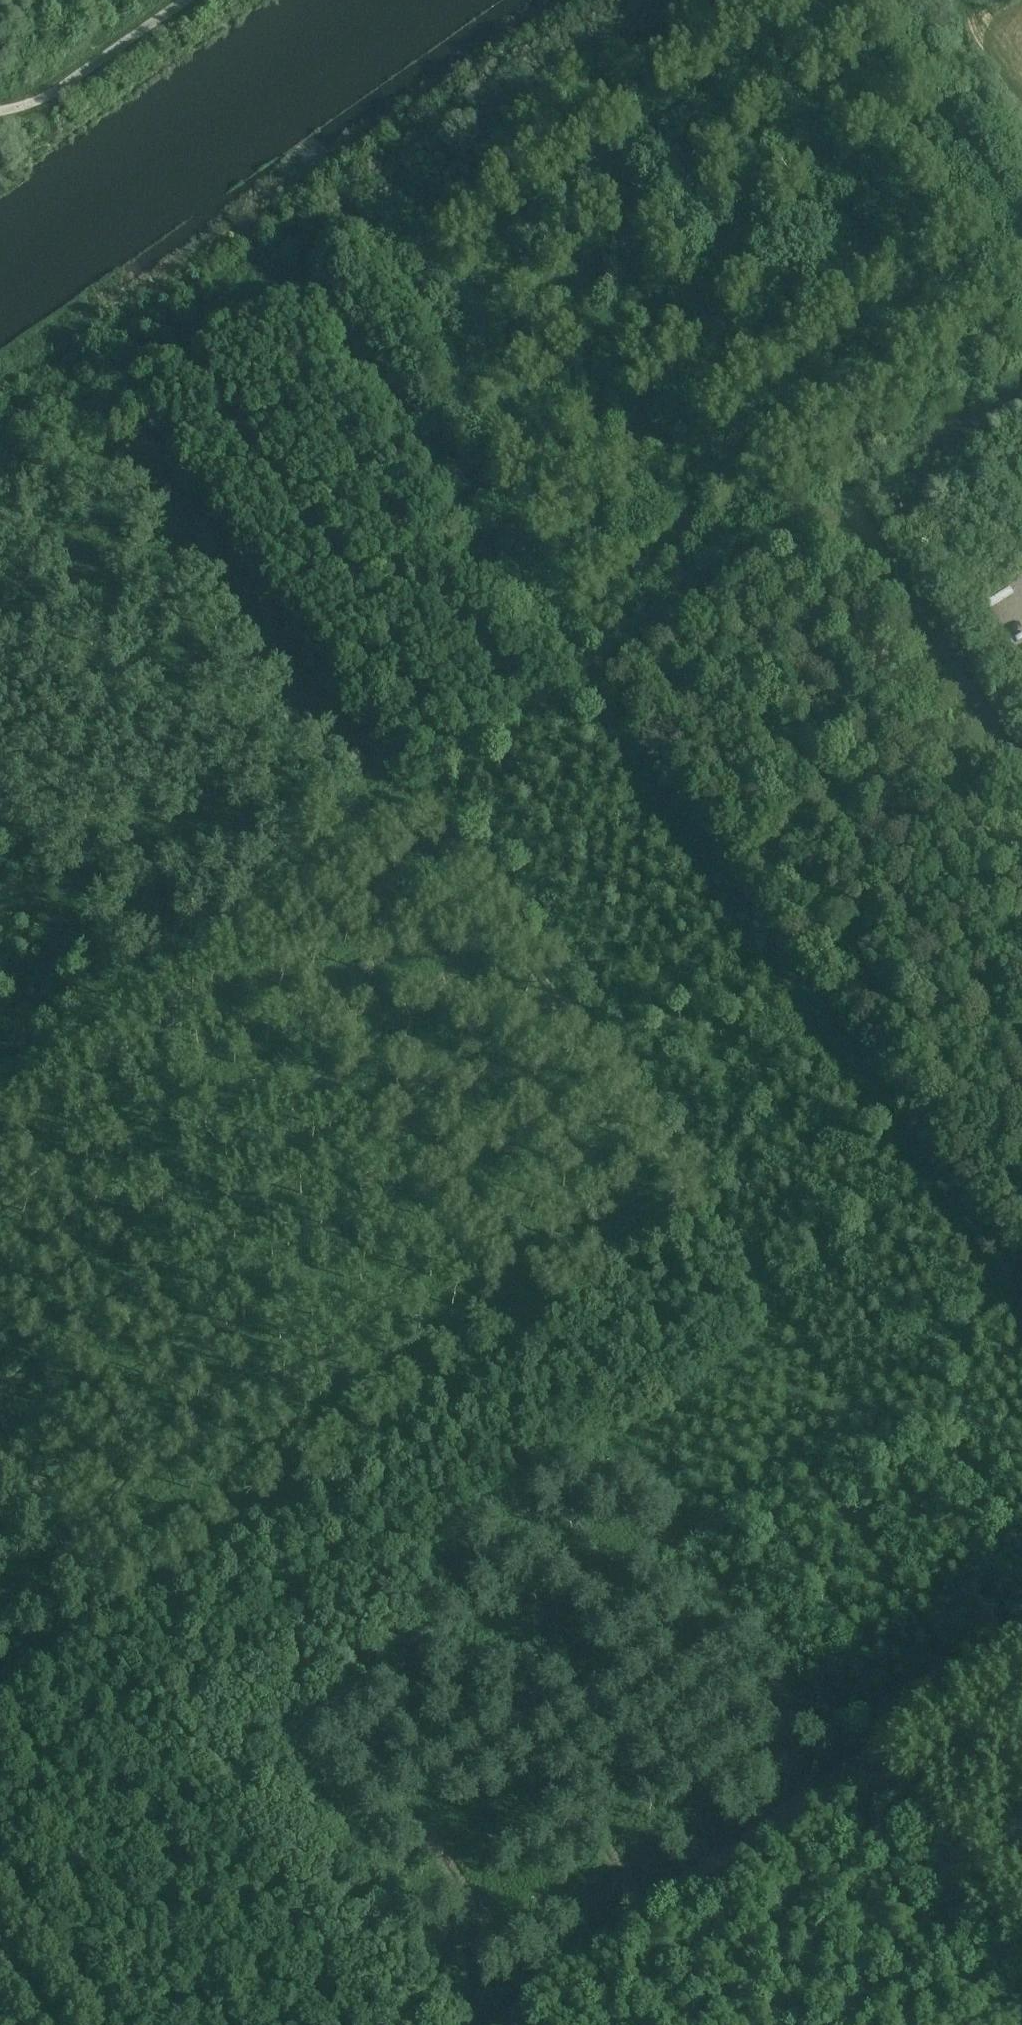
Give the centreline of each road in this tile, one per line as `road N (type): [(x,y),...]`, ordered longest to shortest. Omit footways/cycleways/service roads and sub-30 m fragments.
road 1 (track): [(1021,1309),(271,219)]
road 2 (track): [(1021,1655),(501,2024)]

